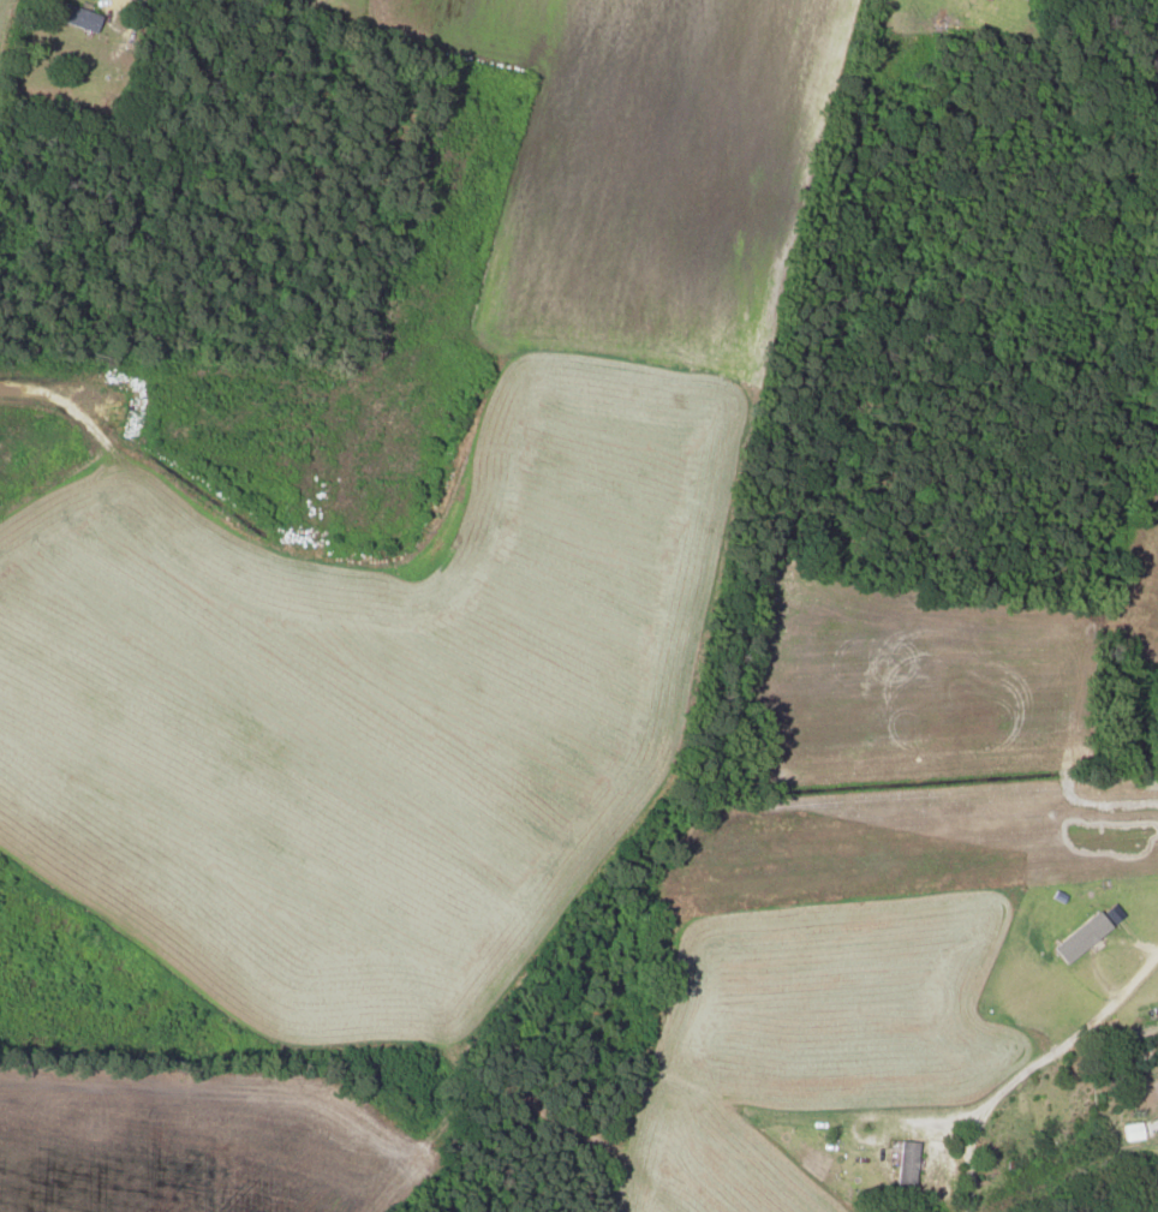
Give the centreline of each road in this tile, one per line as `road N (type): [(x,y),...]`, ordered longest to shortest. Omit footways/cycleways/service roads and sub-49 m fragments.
road 1 (residential): [(1157,952),(1109,1007),(992,1101),(971,1141),(966,1211)]

